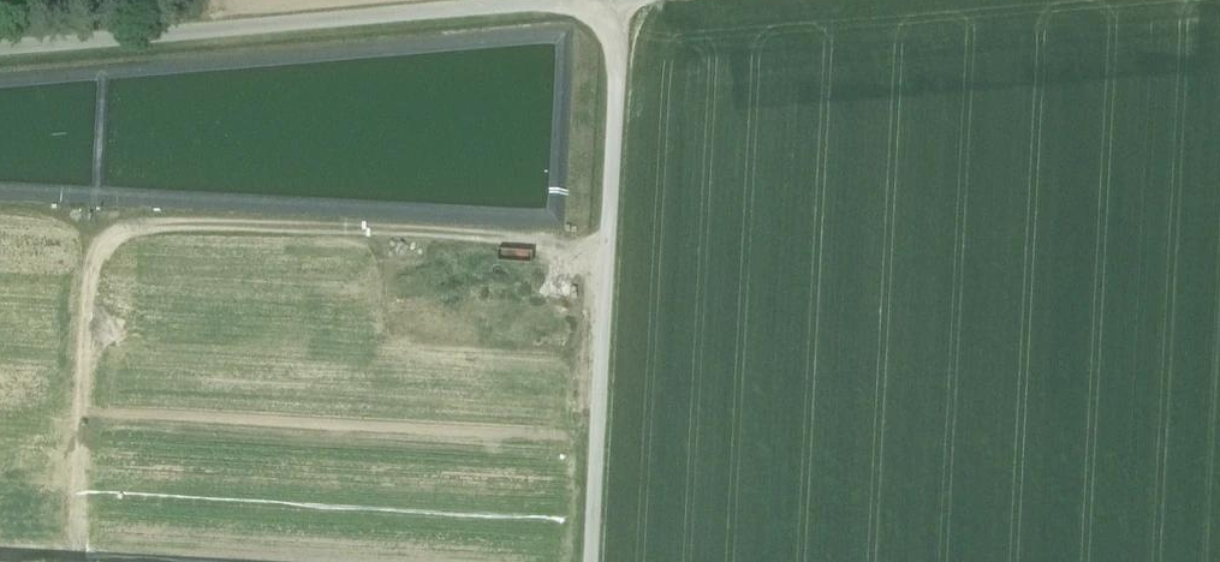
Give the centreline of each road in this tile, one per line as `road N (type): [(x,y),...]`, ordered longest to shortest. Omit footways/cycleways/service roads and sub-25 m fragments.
road 1 (track): [(593,0),(0,49)]
road 2 (track): [(590,561),(620,0)]

